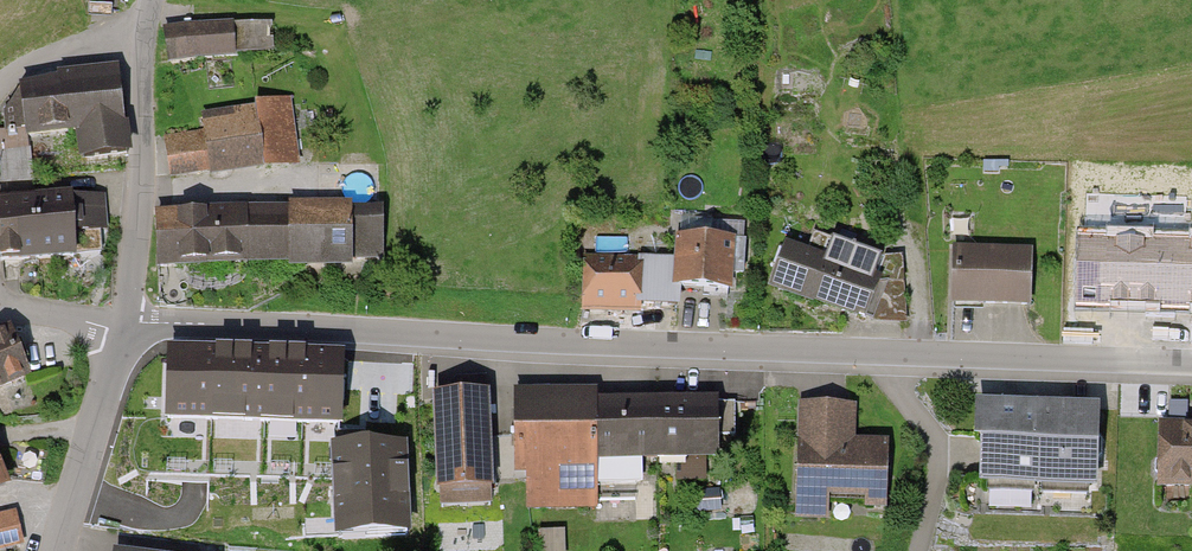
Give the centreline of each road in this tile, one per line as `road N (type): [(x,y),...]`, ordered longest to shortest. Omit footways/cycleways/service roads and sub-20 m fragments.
road 1 (unclassified): [(1191,363),(122,324)]
road 2 (unclassified): [(122,324),(139,222),(143,35),(152,0)]
road 3 (unclassified): [(122,324),(59,550)]
road 4 (residential): [(122,324),(0,309)]

